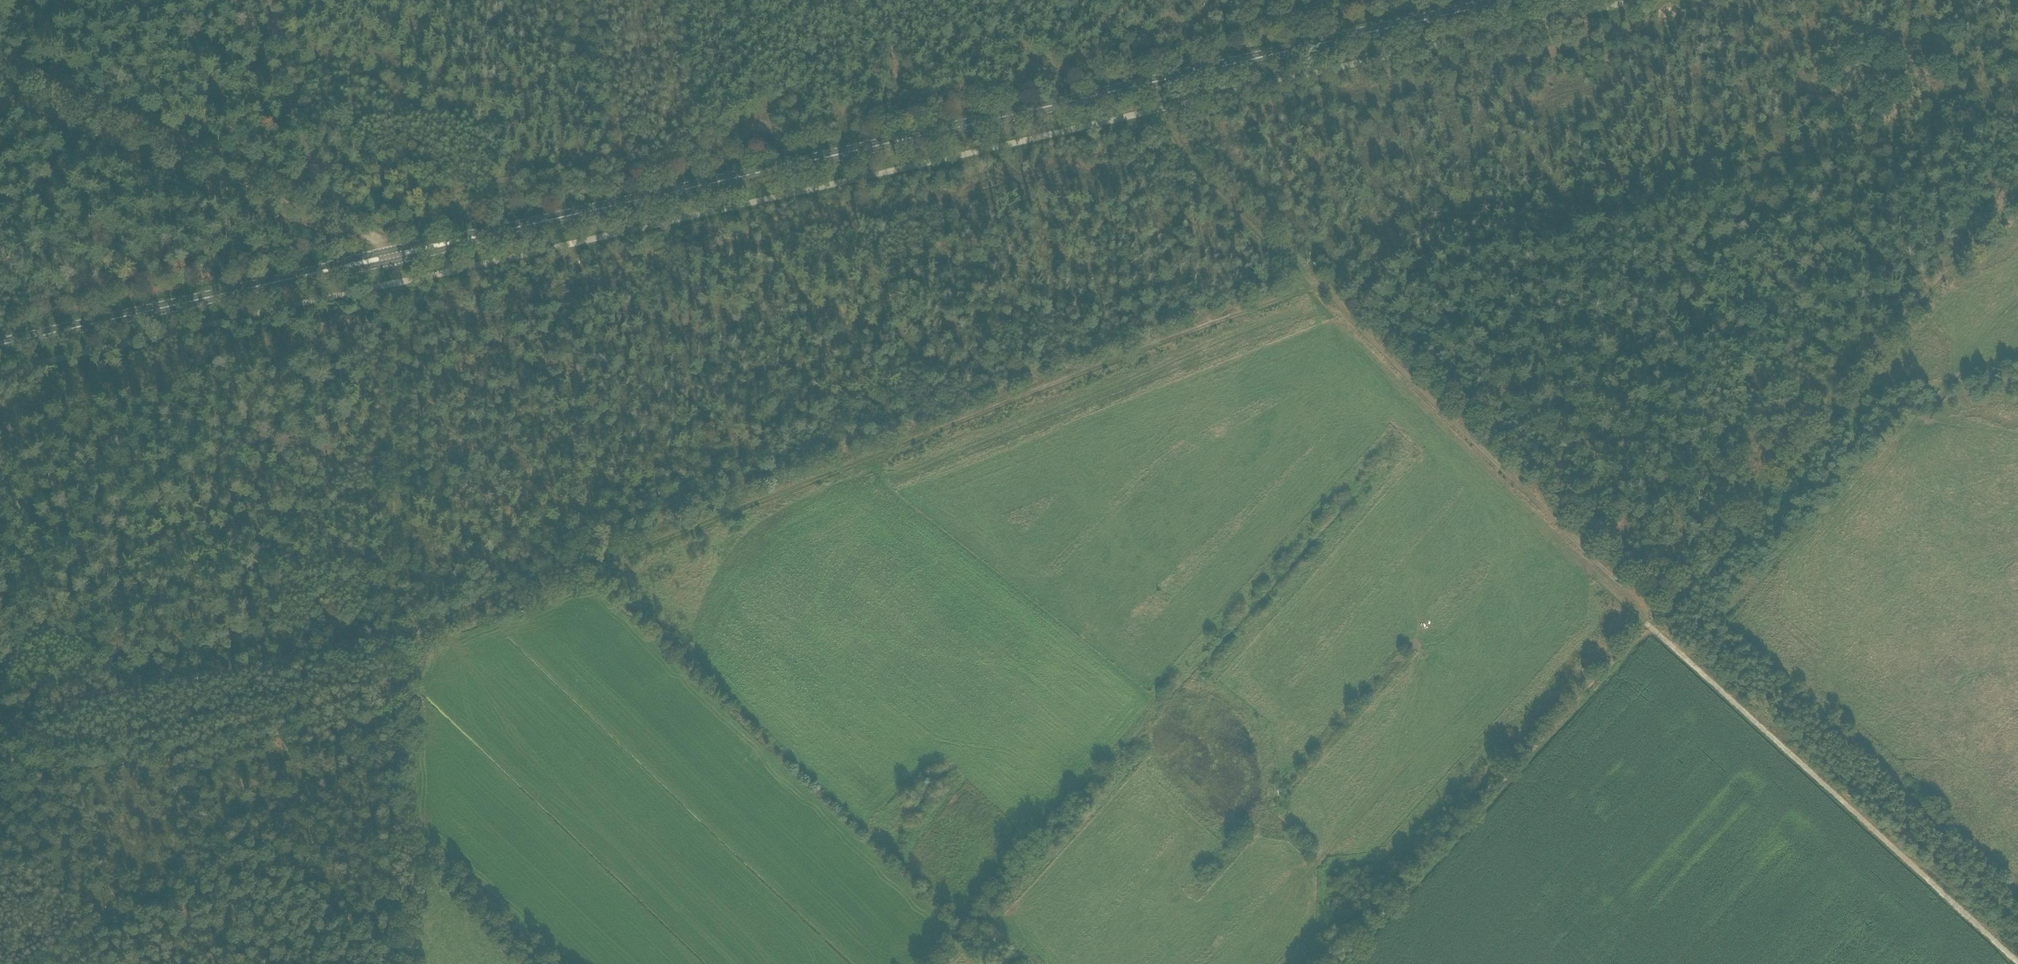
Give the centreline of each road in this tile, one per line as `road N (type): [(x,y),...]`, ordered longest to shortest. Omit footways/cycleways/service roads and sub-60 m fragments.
road 1 (track): [(0,732),(394,642),(1304,283),(1178,160),(1159,114)]
road 2 (secondary): [(0,344),(1551,0)]
road 3 (track): [(0,81),(334,219)]
road 4 (track): [(334,219),(271,0)]

